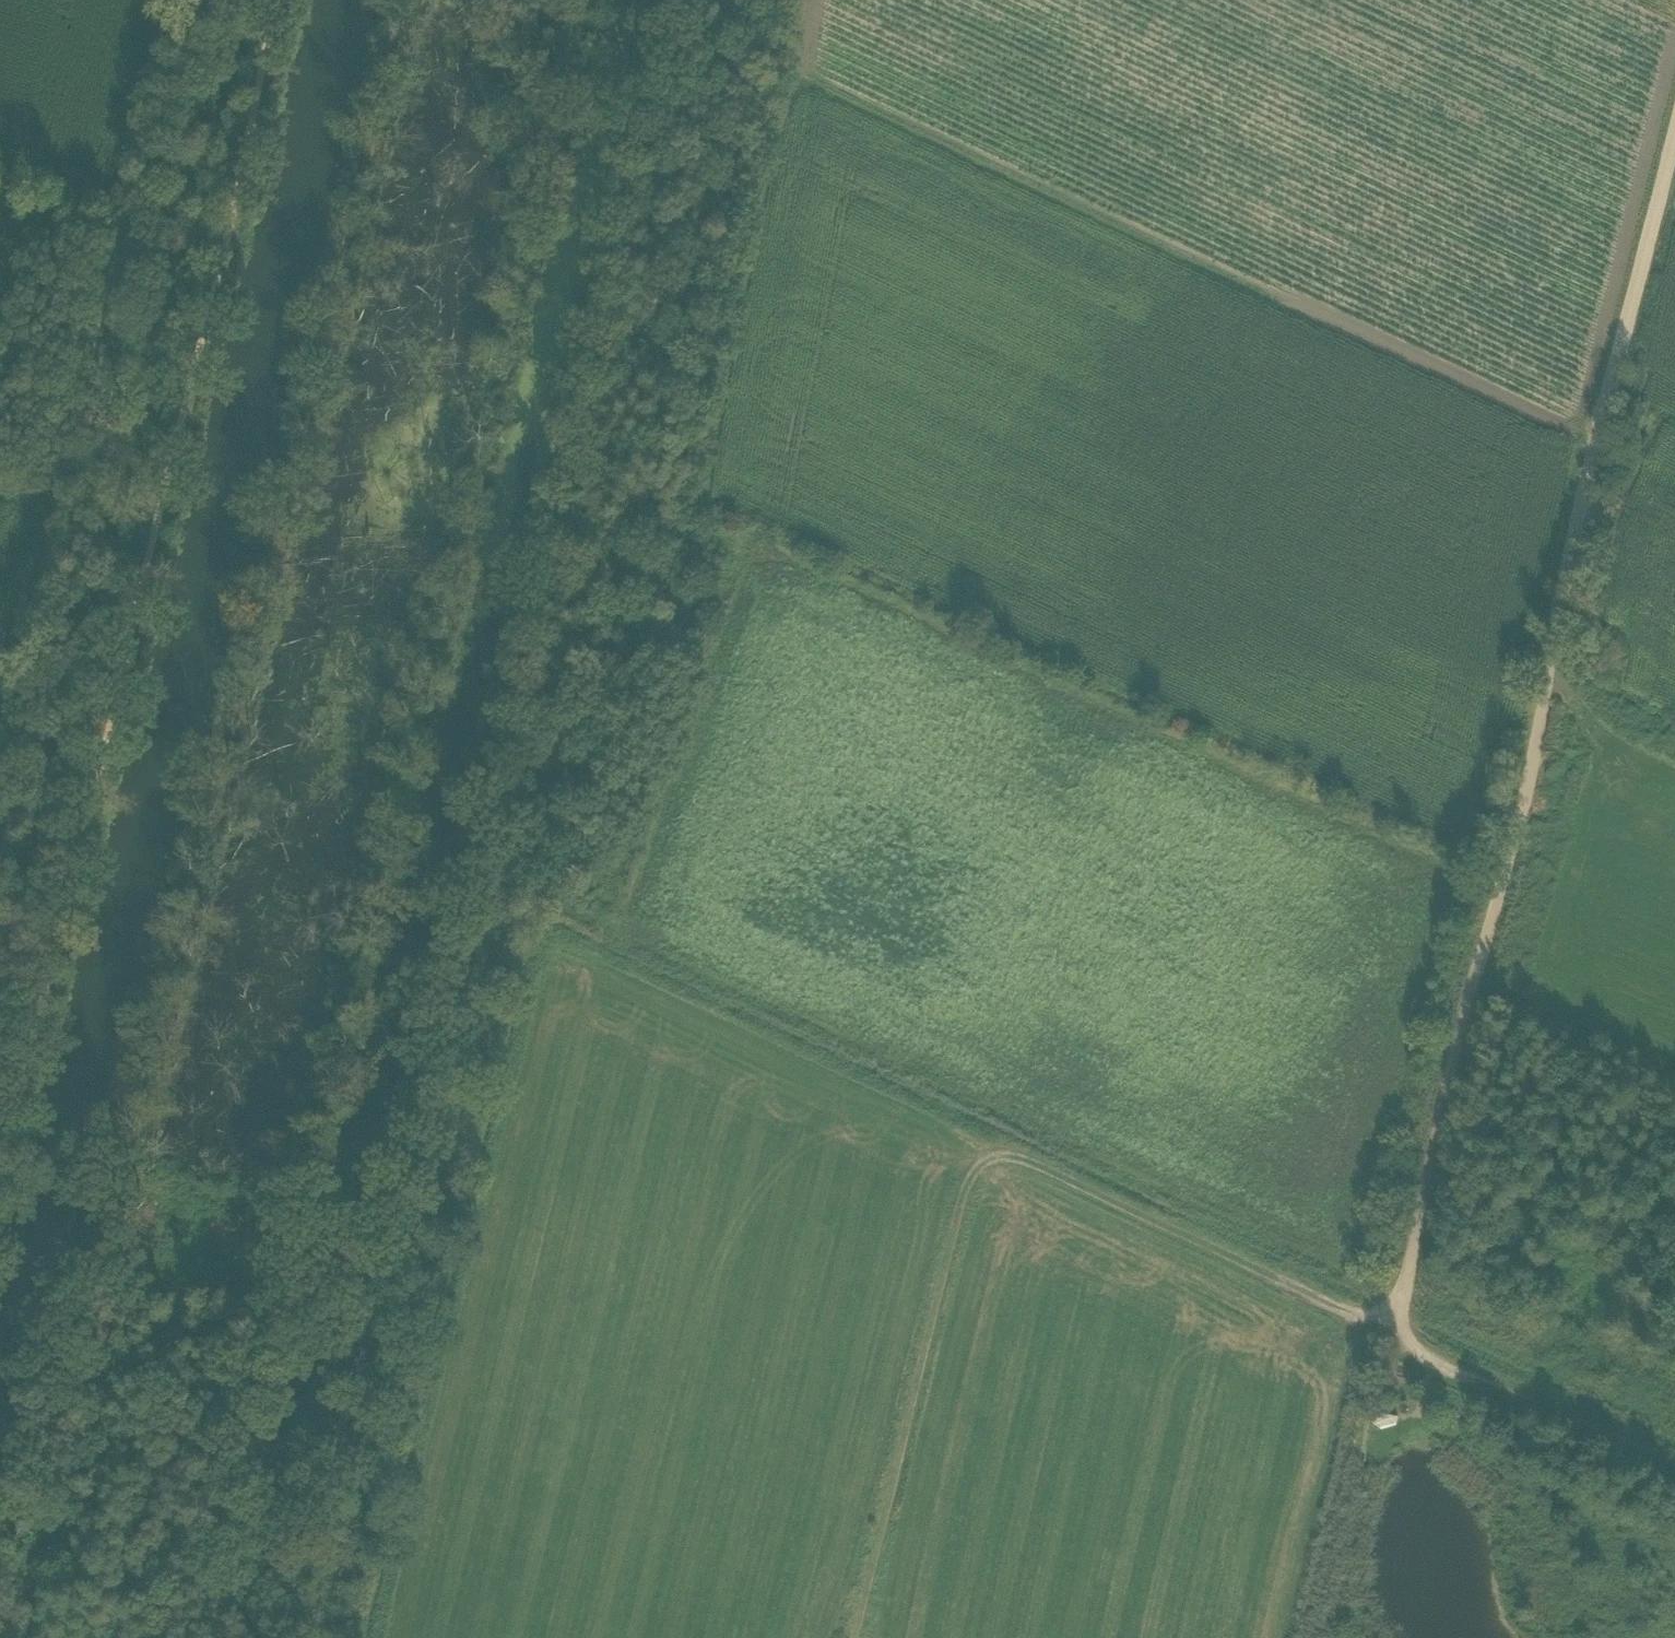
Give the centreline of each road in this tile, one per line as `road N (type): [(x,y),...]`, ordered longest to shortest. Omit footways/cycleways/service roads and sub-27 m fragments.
road 1 (track): [(1674,1473),(1432,1364),(1406,1337),(1398,1311),(1588,463),(1674,139)]
road 2 (track): [(1398,1311),(1342,1309),(988,1154),(975,1167),(856,1637)]

